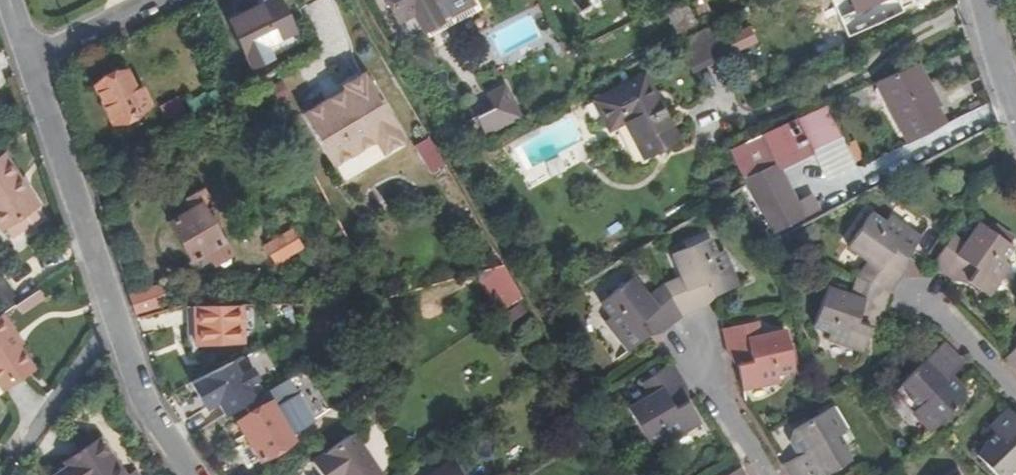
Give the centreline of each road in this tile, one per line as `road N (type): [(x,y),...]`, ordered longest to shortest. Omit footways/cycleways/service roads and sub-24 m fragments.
road 1 (residential): [(192,474),(150,411),(29,61)]
road 2 (residential): [(157,0),(29,61)]

